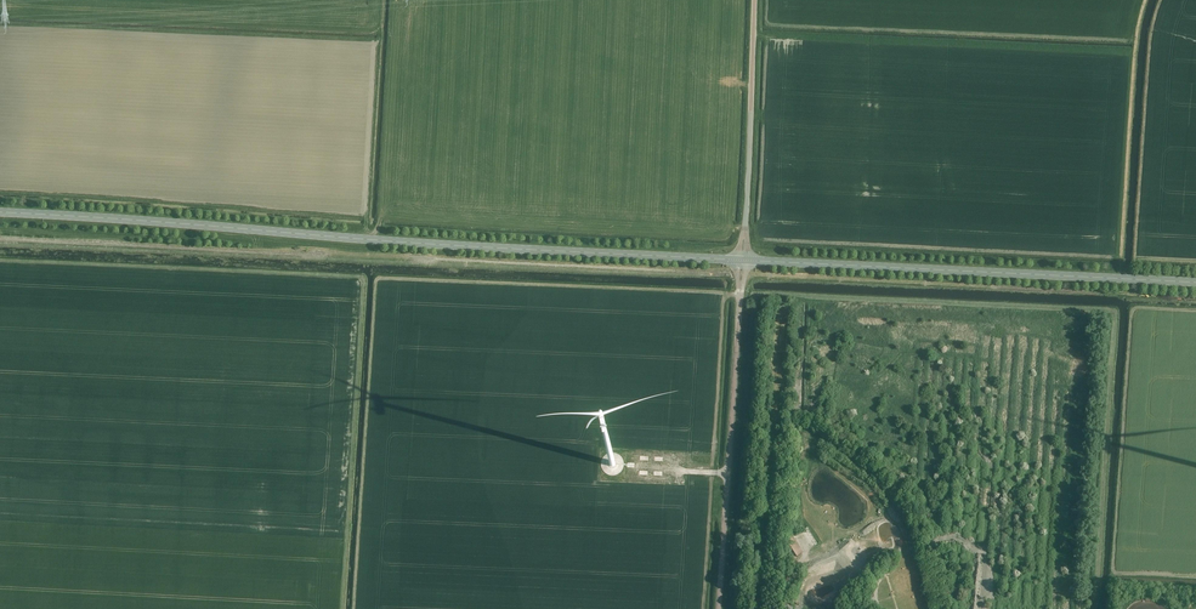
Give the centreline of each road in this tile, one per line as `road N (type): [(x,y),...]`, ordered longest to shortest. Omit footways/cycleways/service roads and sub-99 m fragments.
road 1 (primary): [(743,260),(0,212)]
road 2 (primary): [(1195,282),(743,260)]
road 3 (unclassified): [(719,608),(743,260)]
road 4 (unclassified): [(743,260),(755,0)]

